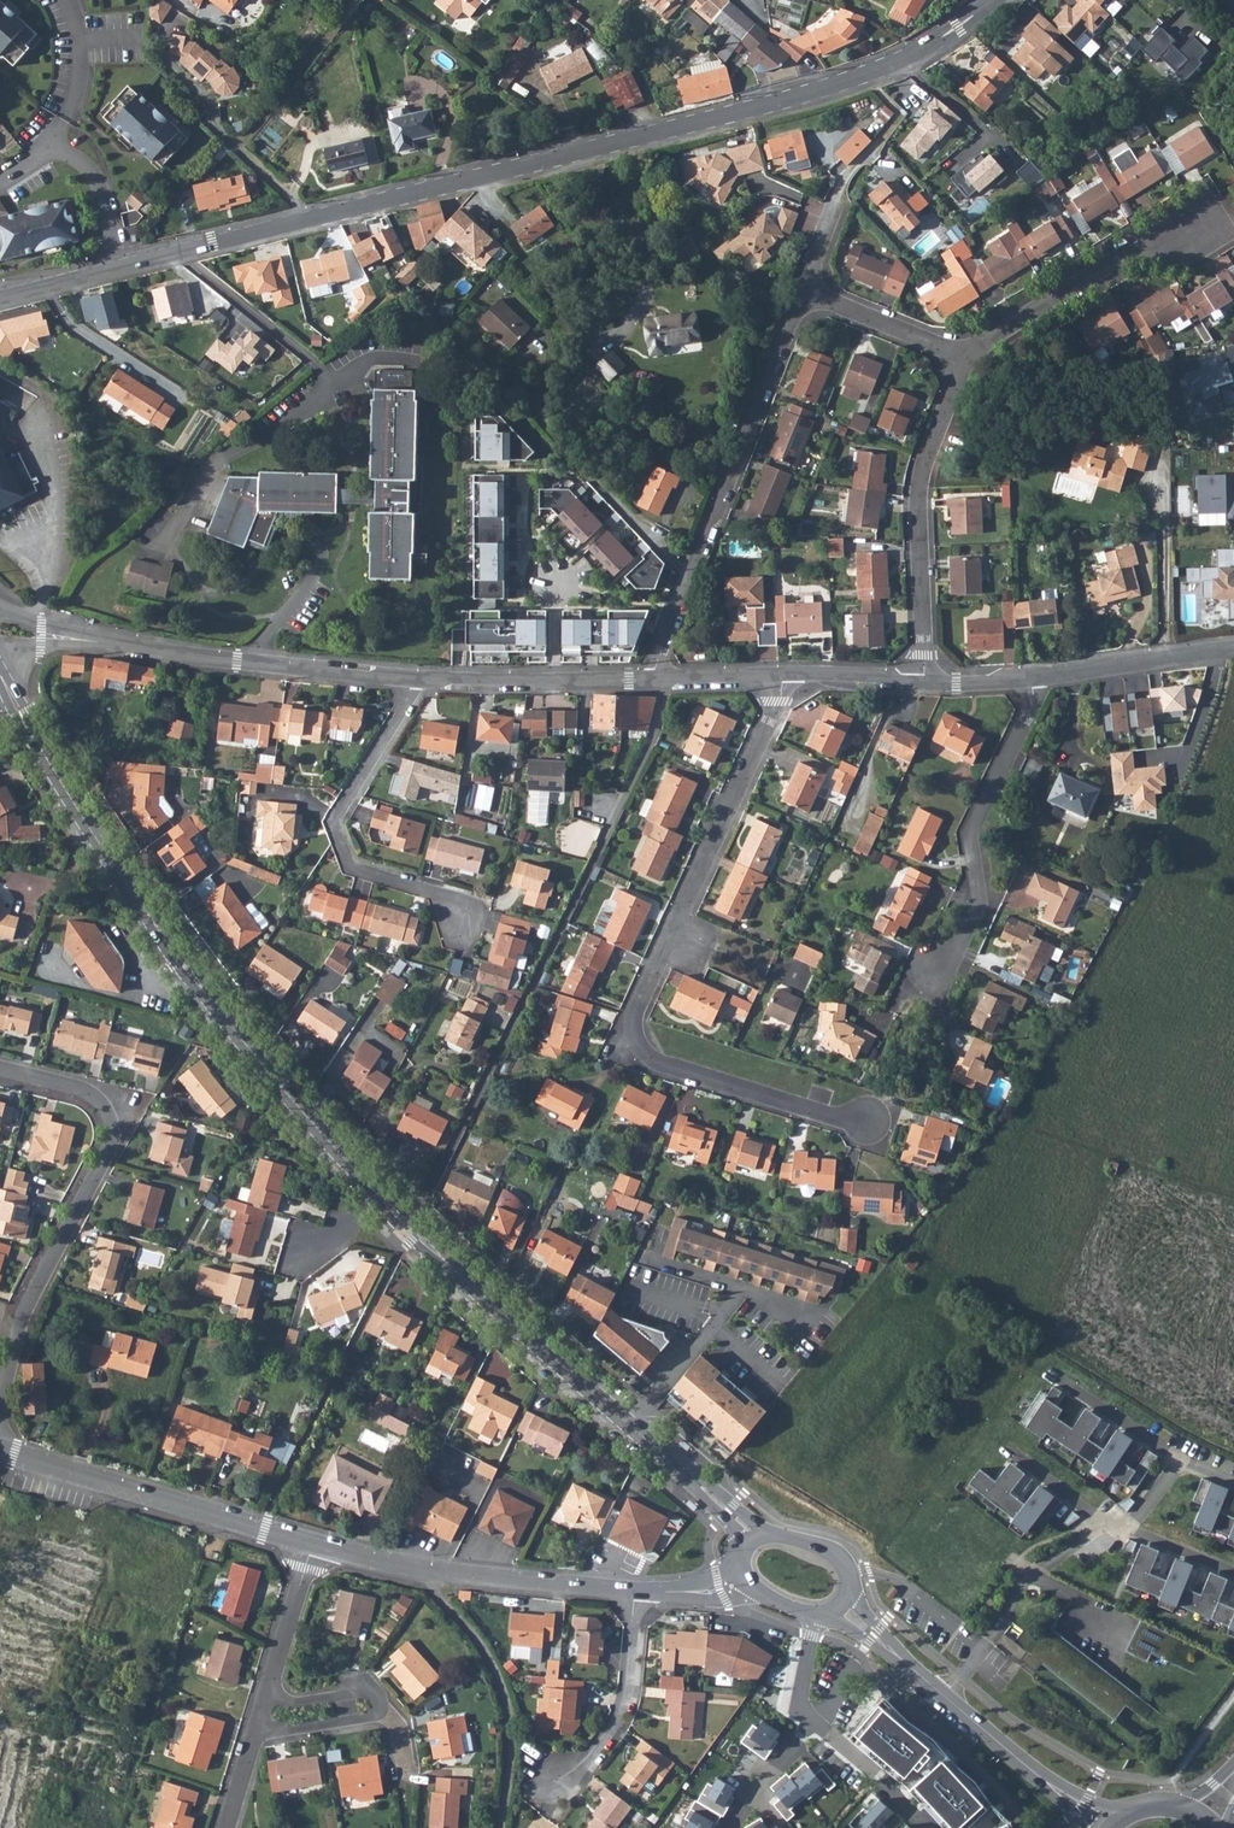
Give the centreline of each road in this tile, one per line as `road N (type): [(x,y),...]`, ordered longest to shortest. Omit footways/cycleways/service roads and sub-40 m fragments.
road 1 (residential): [(993,0),(911,56),(810,94),(121,268)]
road 2 (tertiary): [(373,1187),(180,960),(79,812),(0,674)]
road 3 (residential): [(0,1408),(22,1318),(110,1148),(111,1127),(108,1112),(86,1089),(0,1068)]
road 4 (residential): [(655,679),(800,289)]
road 5 (tertiary): [(628,1423),(373,1187)]
road 6 (residential): [(665,956),(636,1014),(638,1046),(661,1064),(867,1124)]
road 7 (residential): [(414,679),(407,704),(336,828),(353,869),(454,902),(460,922)]
road 8 (residential): [(924,681),(917,497),(966,355)]
road 9 (residential): [(0,1448),(312,1546)]
road 10 (residential): [(312,1546),(430,1572),(634,1590)]
road 11 (residential): [(930,966),(967,938),(982,901),(971,831),(1030,711),(1030,680)]
road 12 (residential): [(414,679),(98,641)]
road 13 (residential): [(966,355),(1137,244),(1197,225)]
road 14 (residential): [(782,674),(684,917)]
road 15 (residential): [(655,679),(414,679)]
road 16 (residential): [(634,1590),(630,1682),(620,1714),(592,1756),(554,1785)]
road 17 (residential): [(121,268),(86,168),(51,147),(0,181)]
road 18 (residential): [(1233,649),(1030,680)]
road 19 (tertiary): [(1031,1770),(894,1652)]
road 20 (residential): [(800,289),(852,172),(886,134)]
road 21 (residential): [(966,355),(800,289)]
road 22 (residential): [(628,1423),(740,1289)]
road 23 (residential): [(930,1827),(811,1723)]
road 24 (residential): [(312,1546),(266,1695)]
road 25 (tertiary): [(774,1535),(655,1447)]
road 26 (residential): [(924,681),(782,674)]
road 27 (tertiary): [(655,1447),(744,1548)]
road 28 (residential): [(256,1726),(276,1731),(382,1709)]
road 29 (residential): [(782,674),(655,679)]
road 30 (residential): [(382,1709),(366,1691),(293,1702),(266,1695)]
road 31 (residential): [(121,268),(0,299)]

